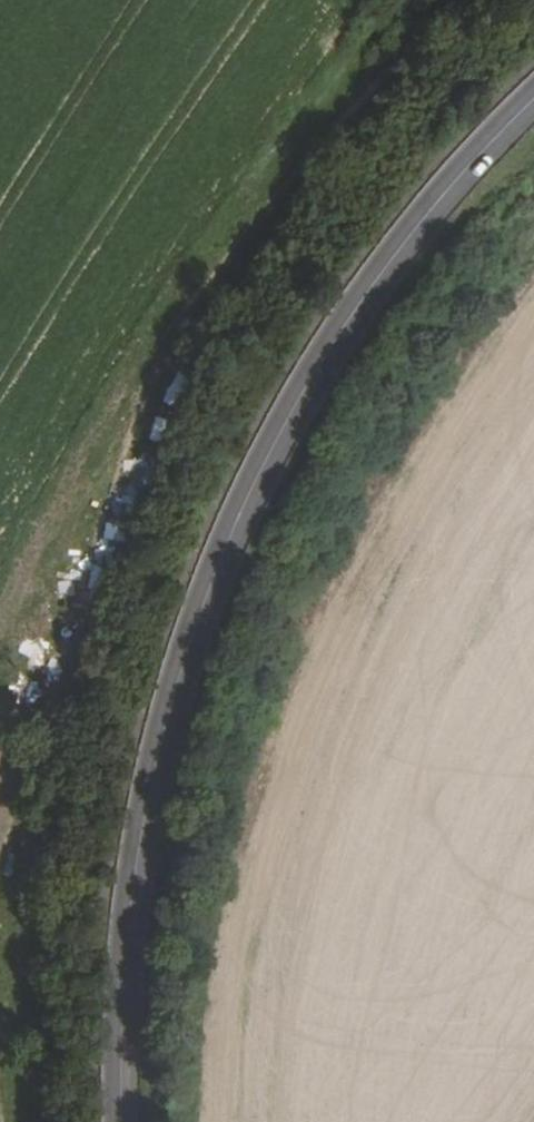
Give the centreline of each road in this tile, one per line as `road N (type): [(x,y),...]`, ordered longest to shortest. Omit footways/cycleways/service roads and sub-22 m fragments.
road 1 (secondary): [(533,100),(416,229),(308,378),(248,497),(179,669),(137,841),(119,998),(123,1121)]
road 2 (track): [(0,864),(87,561),(179,331),(236,237),(369,93),(470,0)]

